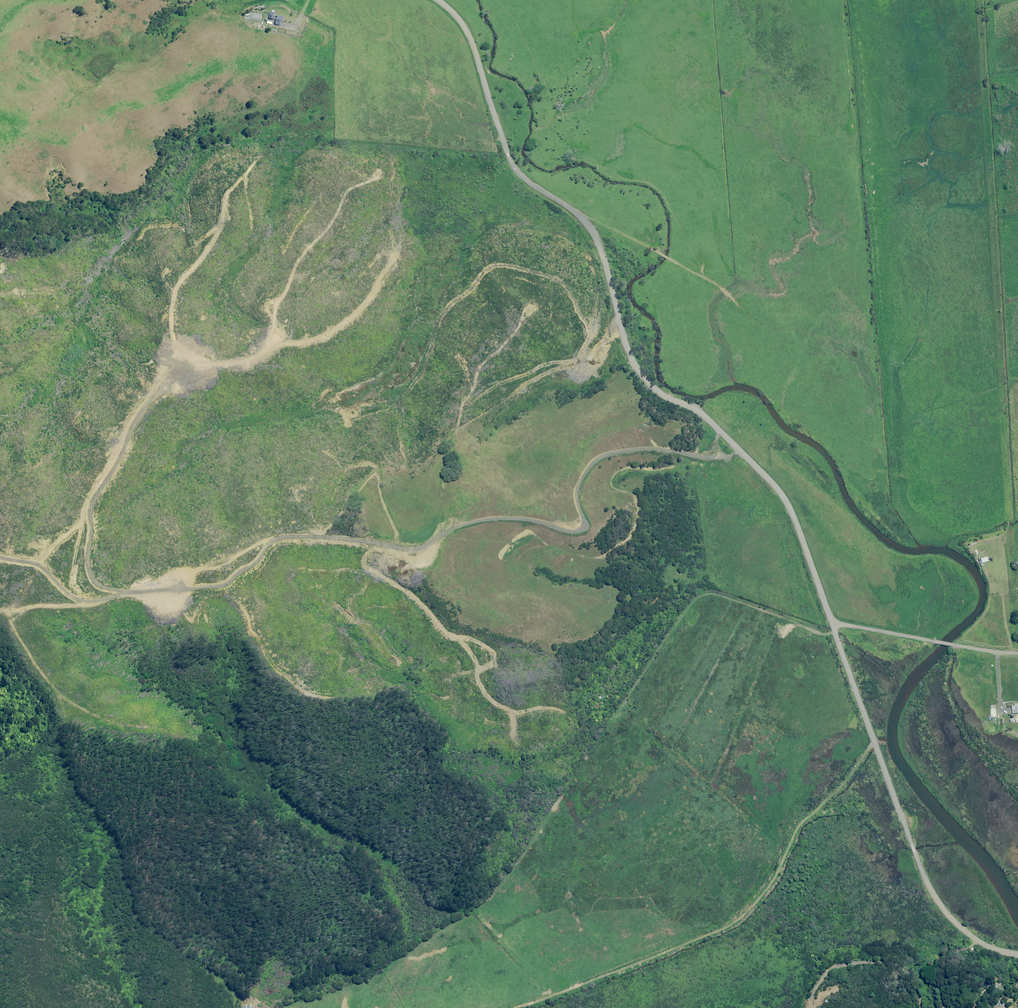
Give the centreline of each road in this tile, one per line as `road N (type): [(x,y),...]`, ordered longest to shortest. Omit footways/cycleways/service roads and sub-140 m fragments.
road 1 (track): [(739,450),(600,457),(585,470),(577,494),(583,527),(575,532),(473,521),(418,550),(276,539),(146,597),(7,611)]
road 2 (unclassified): [(438,0),(468,33),(515,168),(574,211),(598,245),(635,367),(663,396),(703,415),(772,482),(794,517),(832,624)]
road 3 (track): [(7,611),(83,522),(158,394),(194,363),(257,358),(300,256),(340,201),(388,174)]
road 4 (track): [(876,744),(805,822),(765,893),(731,925),(519,1007)]
road 5 (unclassified): [(832,624),(930,892),(973,937),(1017,953)]
road 6 (unclassified): [(832,624),(1017,652)]
road 7 (track): [(813,1007),(830,972),(870,961),(897,964),(922,1007)]

